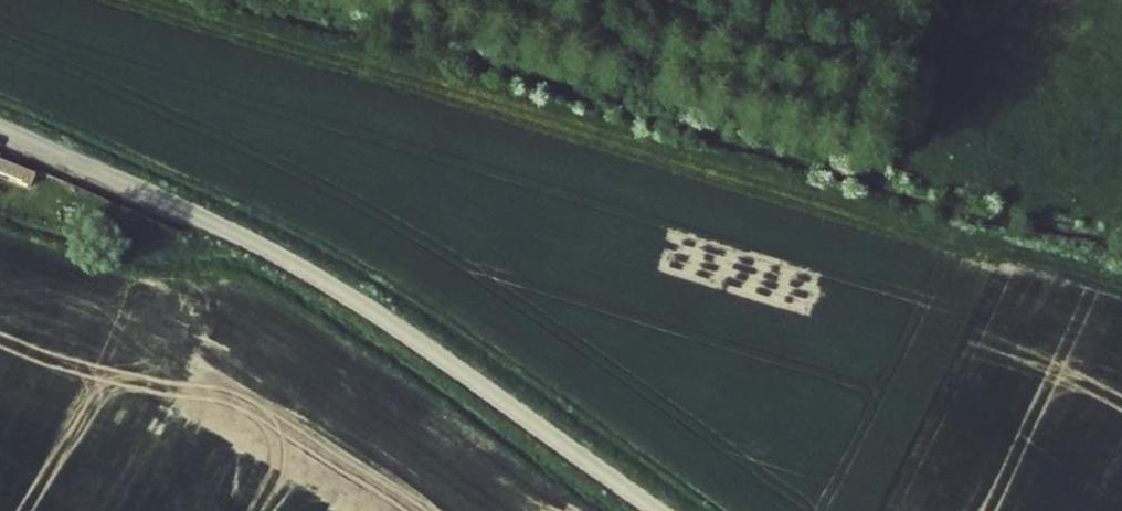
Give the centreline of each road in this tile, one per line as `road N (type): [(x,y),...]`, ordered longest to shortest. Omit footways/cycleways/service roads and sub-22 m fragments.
road 1 (unclassified): [(656,510),(287,259),(0,124)]

